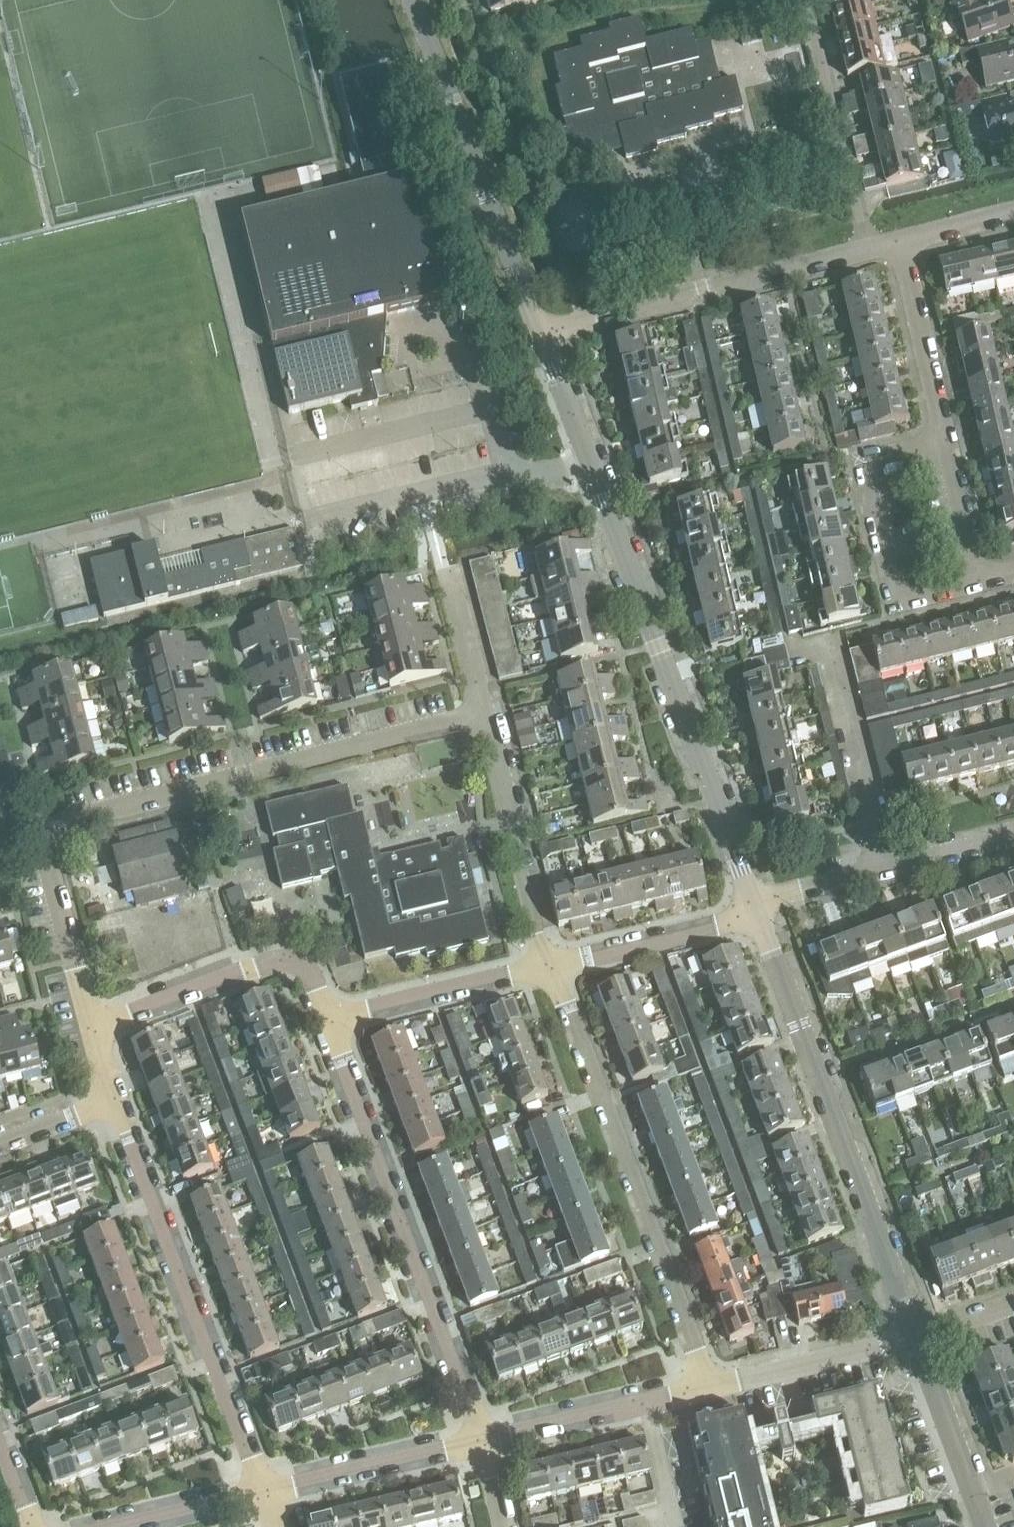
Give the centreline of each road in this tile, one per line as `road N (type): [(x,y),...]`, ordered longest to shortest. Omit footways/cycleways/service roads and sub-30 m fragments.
road 1 (residential): [(93,1027),(44,854),(52,832),(70,817),(481,713)]
road 2 (residential): [(754,907),(540,330)]
road 3 (residential): [(915,1339),(754,907)]
road 4 (residential): [(707,1392),(545,962)]
road 5 (residential): [(335,1020),(481,1443)]
road 6 (residential): [(263,1493),(117,1101)]
road 7 (unclassified): [(540,330),(407,0)]
road 8 (residential): [(540,330),(868,248)]
road 9 (residential): [(978,581),(899,599),(867,466),(946,447)]
road 10 (residential): [(93,1027),(249,969),(297,959),(335,1020)]
road 11 (residential): [(754,907),(1013,838)]
road 12 (residential): [(545,962),(481,713)]
road 13 (residential): [(868,248),(807,0)]
road 14 (residential): [(263,1493),(481,1443)]
road 15 (residential): [(335,1020),(545,962)]
road 16 (residential): [(545,962),(722,924),(754,907)]
road 17 (residential): [(707,1392),(915,1339)]
road 18 (residential): [(946,447),(901,239)]
road 19 (residential): [(985,1526),(915,1339)]
road 20 (residential): [(481,1443),(644,1405)]
road 21 (residential): [(481,713),(443,566)]
road 22 (residential): [(129,1526),(263,1493)]
road 23 (residential): [(978,581),(946,447)]
road 24 (residential): [(0,1144),(117,1101)]
road 25 (residential): [(672,1526),(644,1405)]

